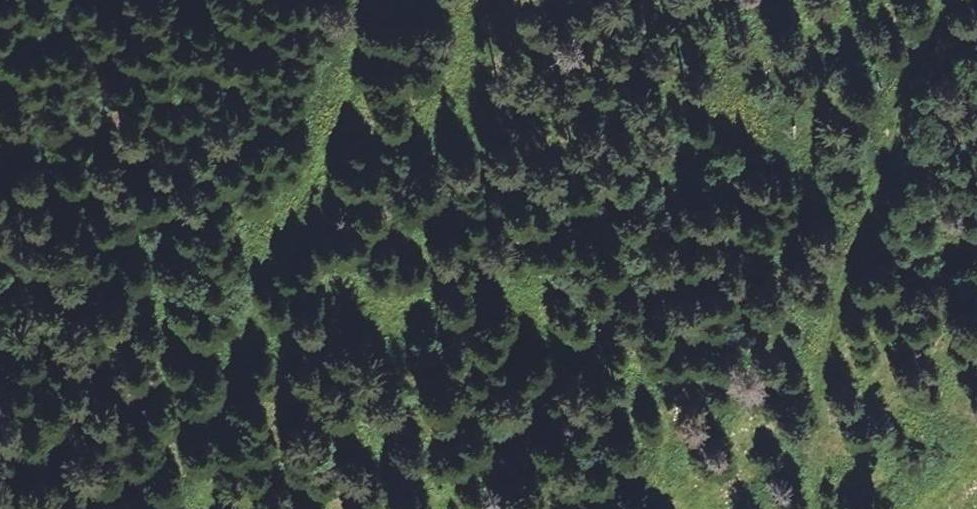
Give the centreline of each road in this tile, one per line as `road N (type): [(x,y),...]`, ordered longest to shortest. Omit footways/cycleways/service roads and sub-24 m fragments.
road 1 (track): [(824,508),(827,345),(943,0)]

